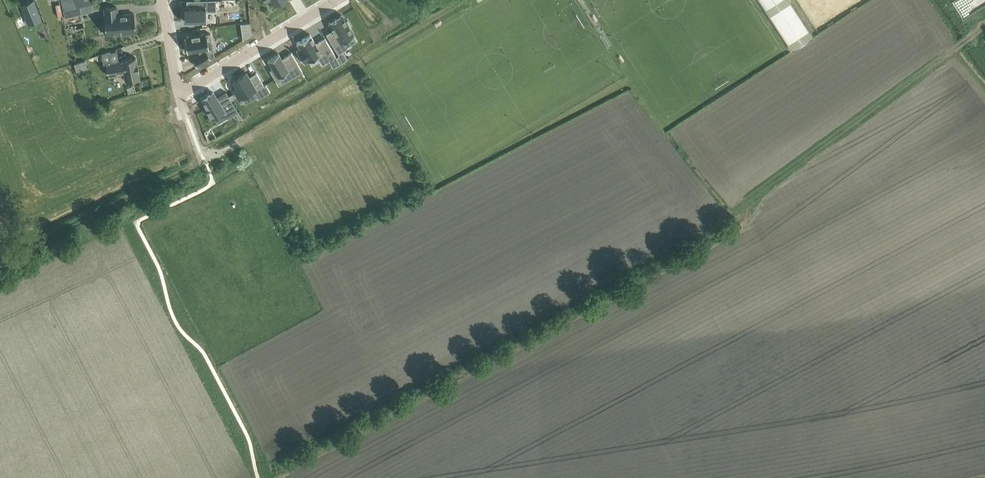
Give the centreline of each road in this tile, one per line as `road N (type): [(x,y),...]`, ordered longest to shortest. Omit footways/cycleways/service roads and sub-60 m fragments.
road 1 (track): [(733,210),(984,25)]
road 2 (residential): [(337,0),(180,97)]
road 3 (track): [(205,160),(326,90)]

